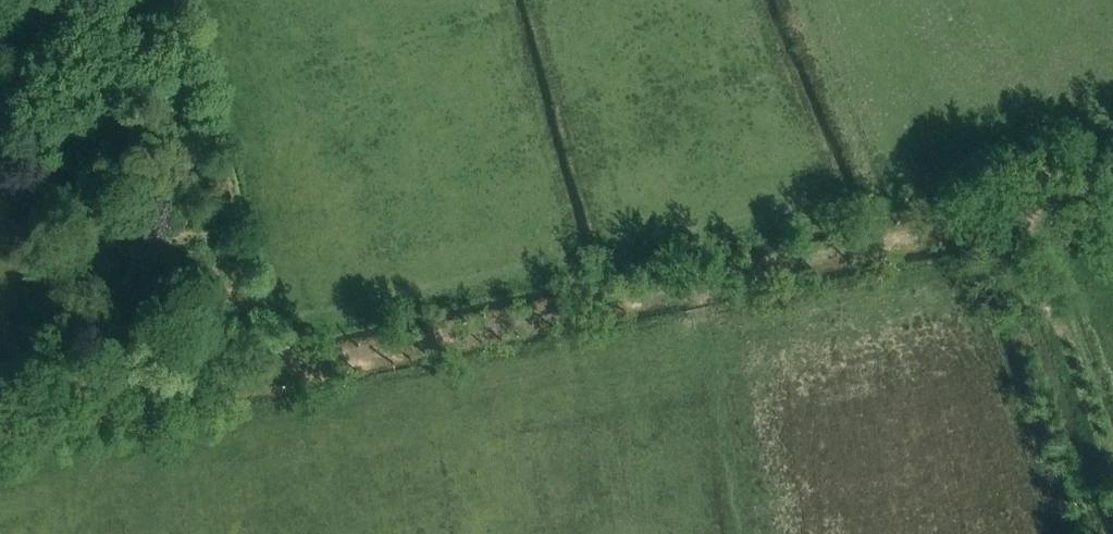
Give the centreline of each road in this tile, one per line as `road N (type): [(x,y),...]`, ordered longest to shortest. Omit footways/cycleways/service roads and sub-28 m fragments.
road 1 (track): [(1018,215),(0,431)]

